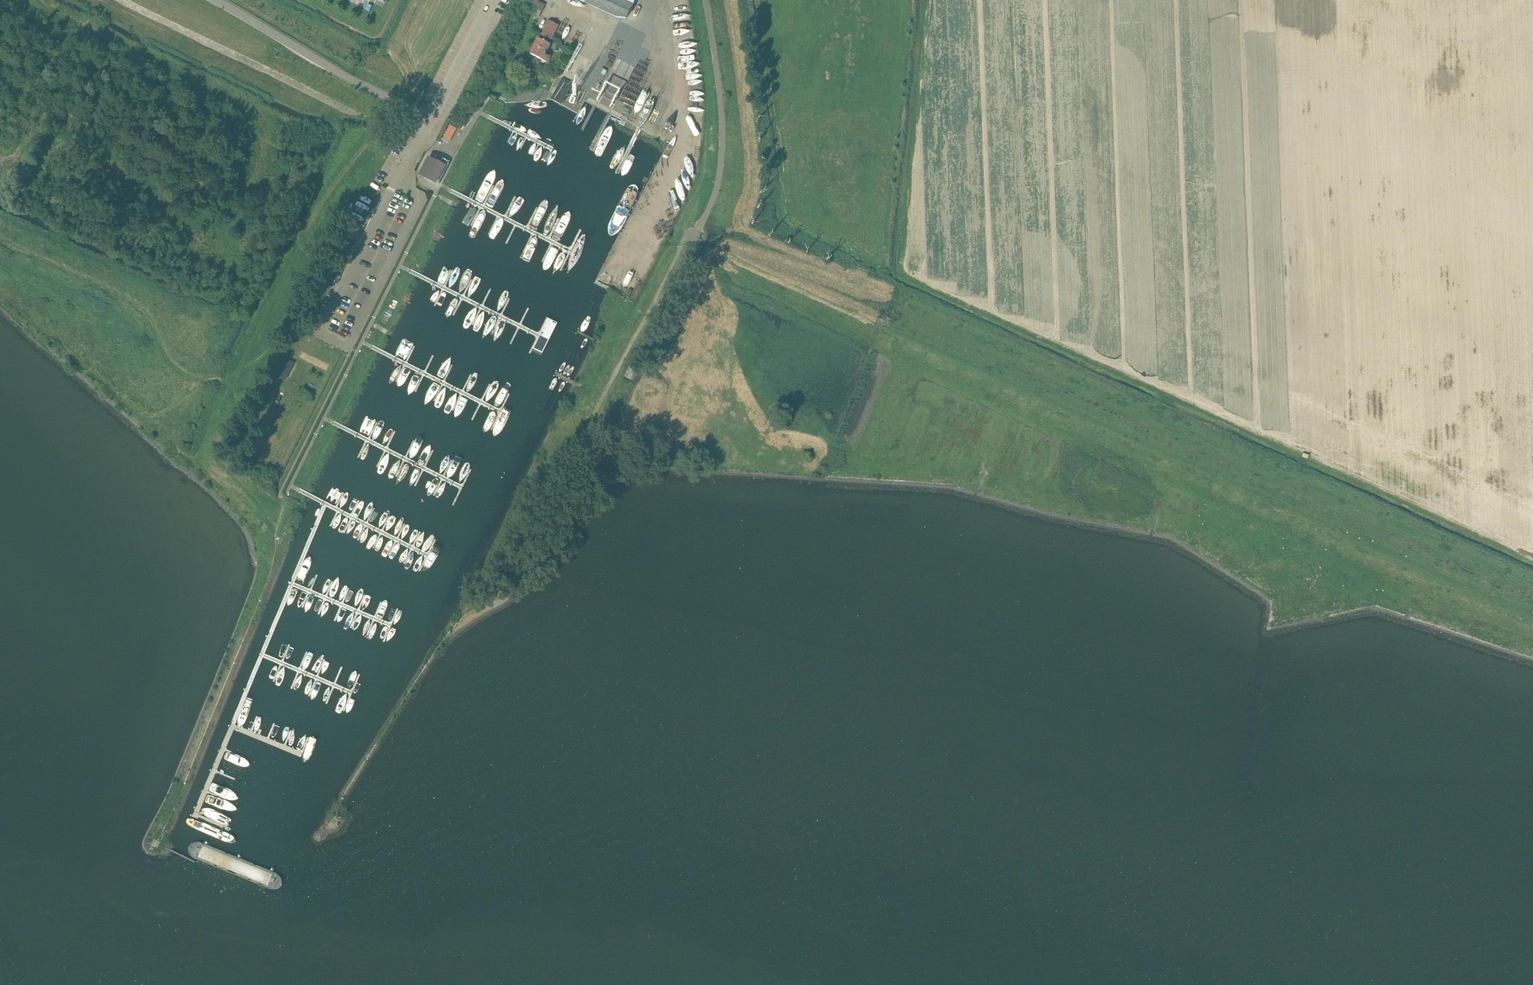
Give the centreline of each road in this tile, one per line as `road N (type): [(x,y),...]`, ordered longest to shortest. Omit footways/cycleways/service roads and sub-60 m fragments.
road 1 (residential): [(214,0),(429,120)]
road 2 (unclassified): [(429,120),(493,0)]

